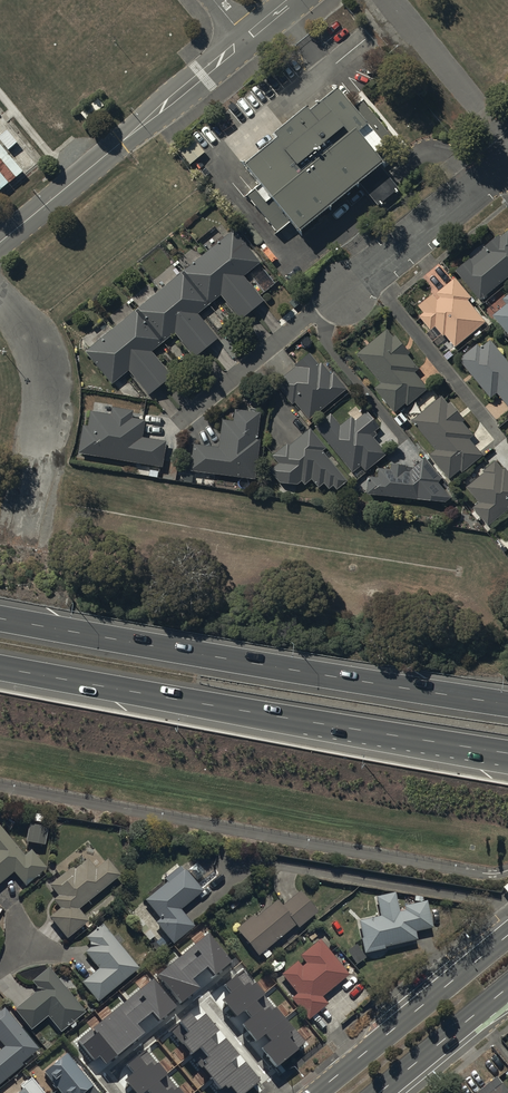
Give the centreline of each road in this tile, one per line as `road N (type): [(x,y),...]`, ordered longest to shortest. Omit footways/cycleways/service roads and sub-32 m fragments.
road 1 (motorway): [(0,618),(507,703)]
road 2 (motorway): [(507,752),(0,668)]
road 3 (unclassified): [(0,243),(248,41)]
road 4 (secondary): [(315,1092),(507,935)]
road 5 (residential): [(344,294),(507,164)]
road 6 (secondary): [(507,996),(390,1092)]

